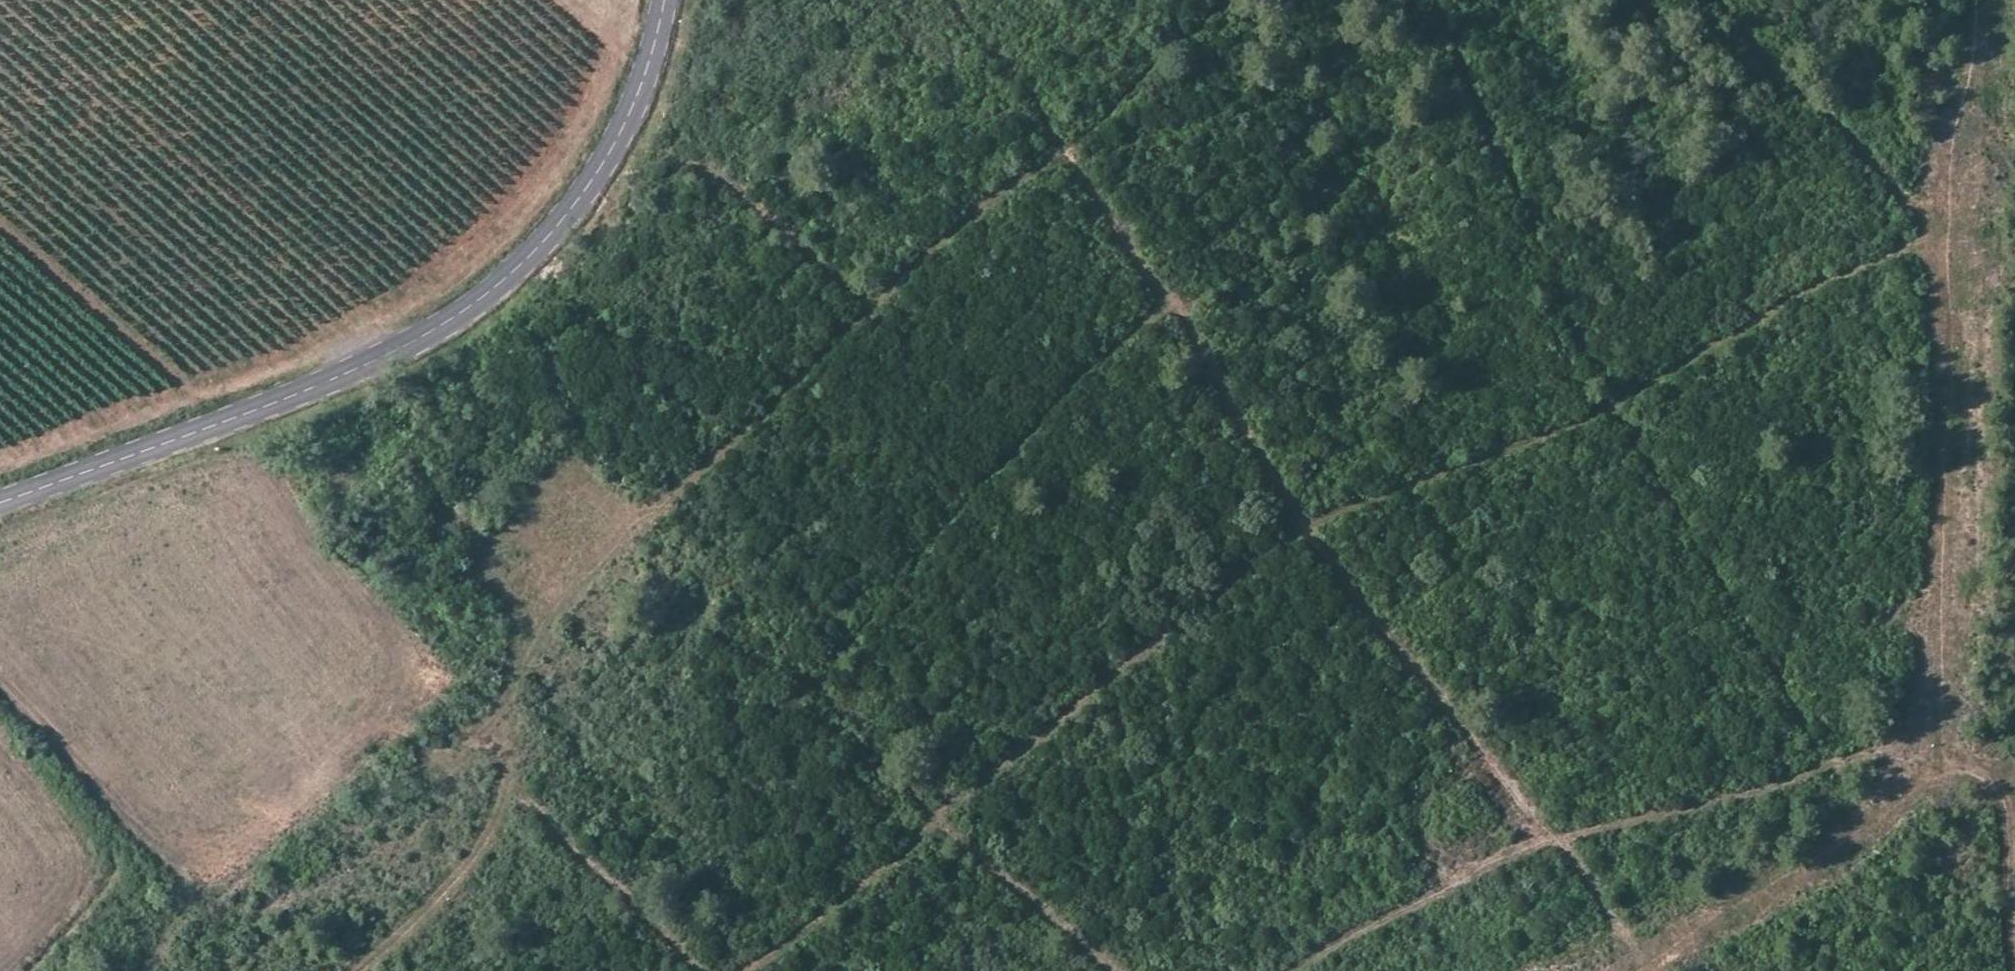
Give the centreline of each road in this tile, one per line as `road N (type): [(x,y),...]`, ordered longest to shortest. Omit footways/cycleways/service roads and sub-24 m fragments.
road 1 (tertiary): [(0,507),(231,428),(413,348),(546,254),(610,148),(666,0)]

